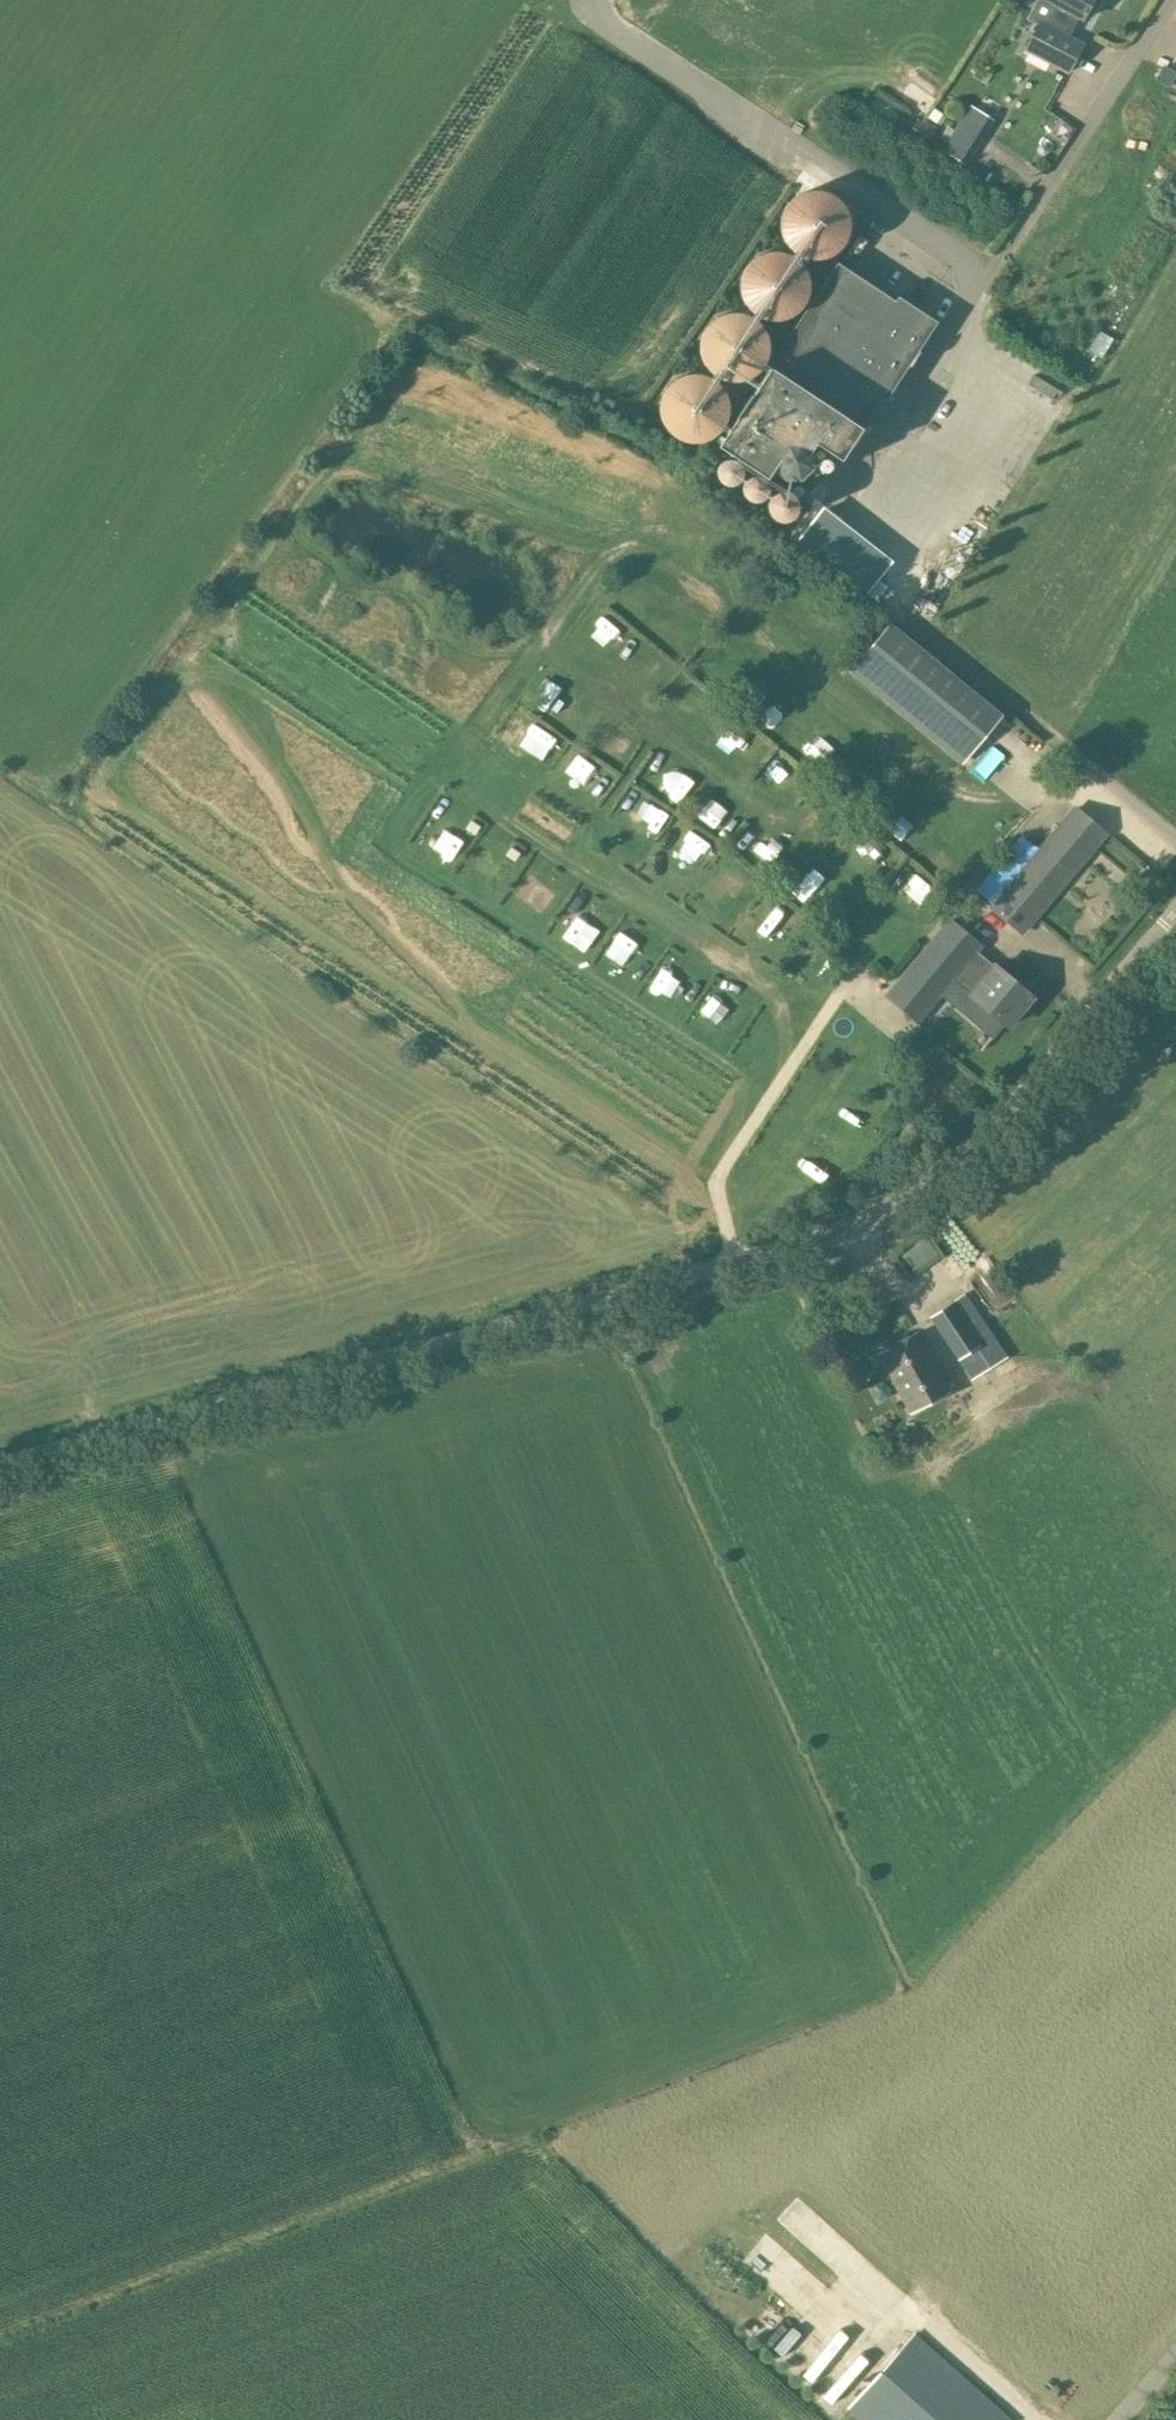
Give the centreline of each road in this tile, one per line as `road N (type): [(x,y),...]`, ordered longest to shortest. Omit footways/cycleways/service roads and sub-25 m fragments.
road 1 (unclassified): [(0,1459),(827,1240),(902,1207),(971,1159),(1175,910)]
road 2 (residential): [(988,278),(1167,0)]

